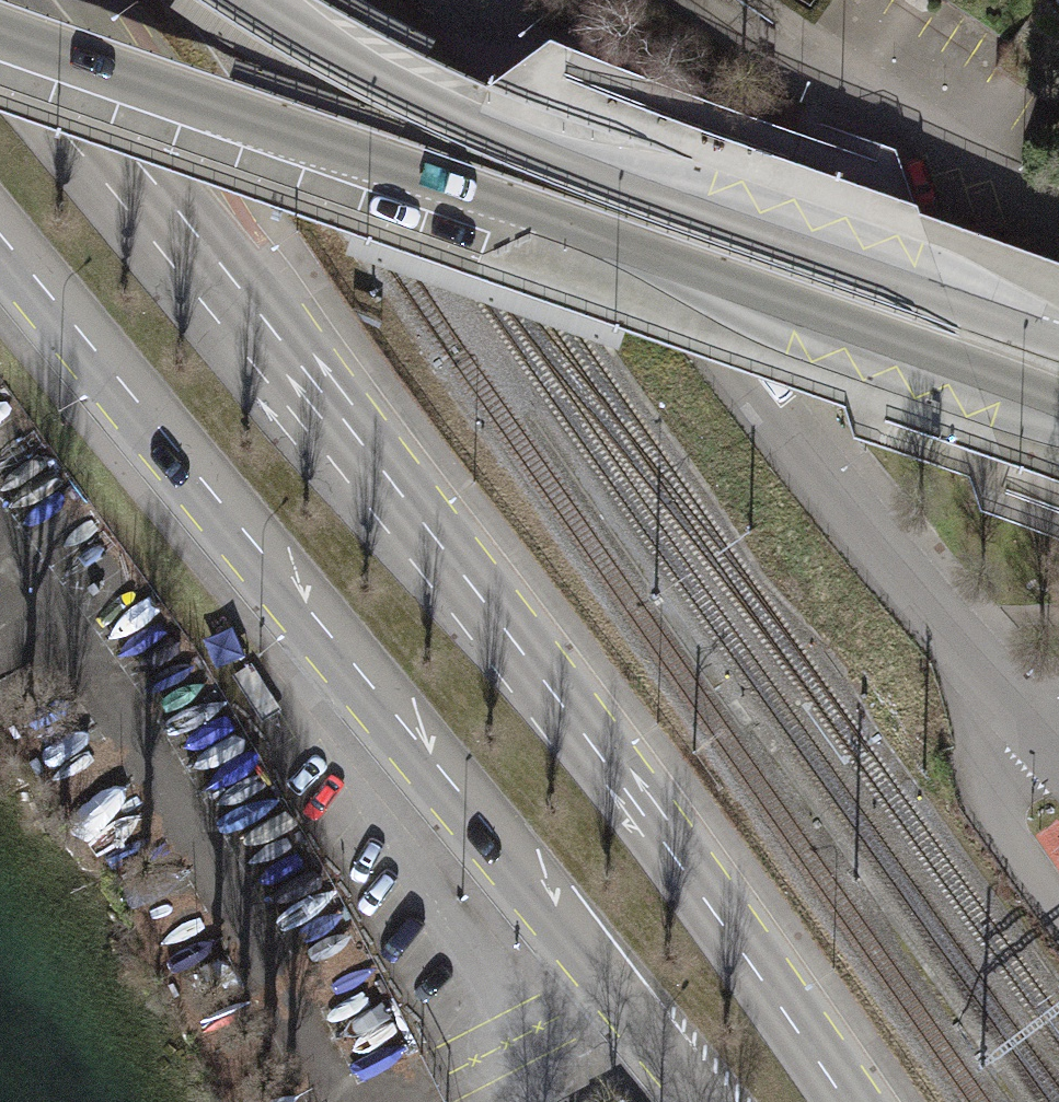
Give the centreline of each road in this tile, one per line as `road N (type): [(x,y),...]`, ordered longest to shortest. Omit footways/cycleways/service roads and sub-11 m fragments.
road 1 (primary): [(840,1101),(655,836),(0,25)]
road 2 (secondary): [(0,33),(508,202),(1058,398)]
road 3 (primary): [(0,234),(687,1101)]
road 4 (residential): [(1002,692),(762,417),(452,0)]
road 5 (secondary): [(1058,343),(477,125),(373,75),(253,0)]
road 6 (residential): [(1058,908),(998,826),(1002,692)]

